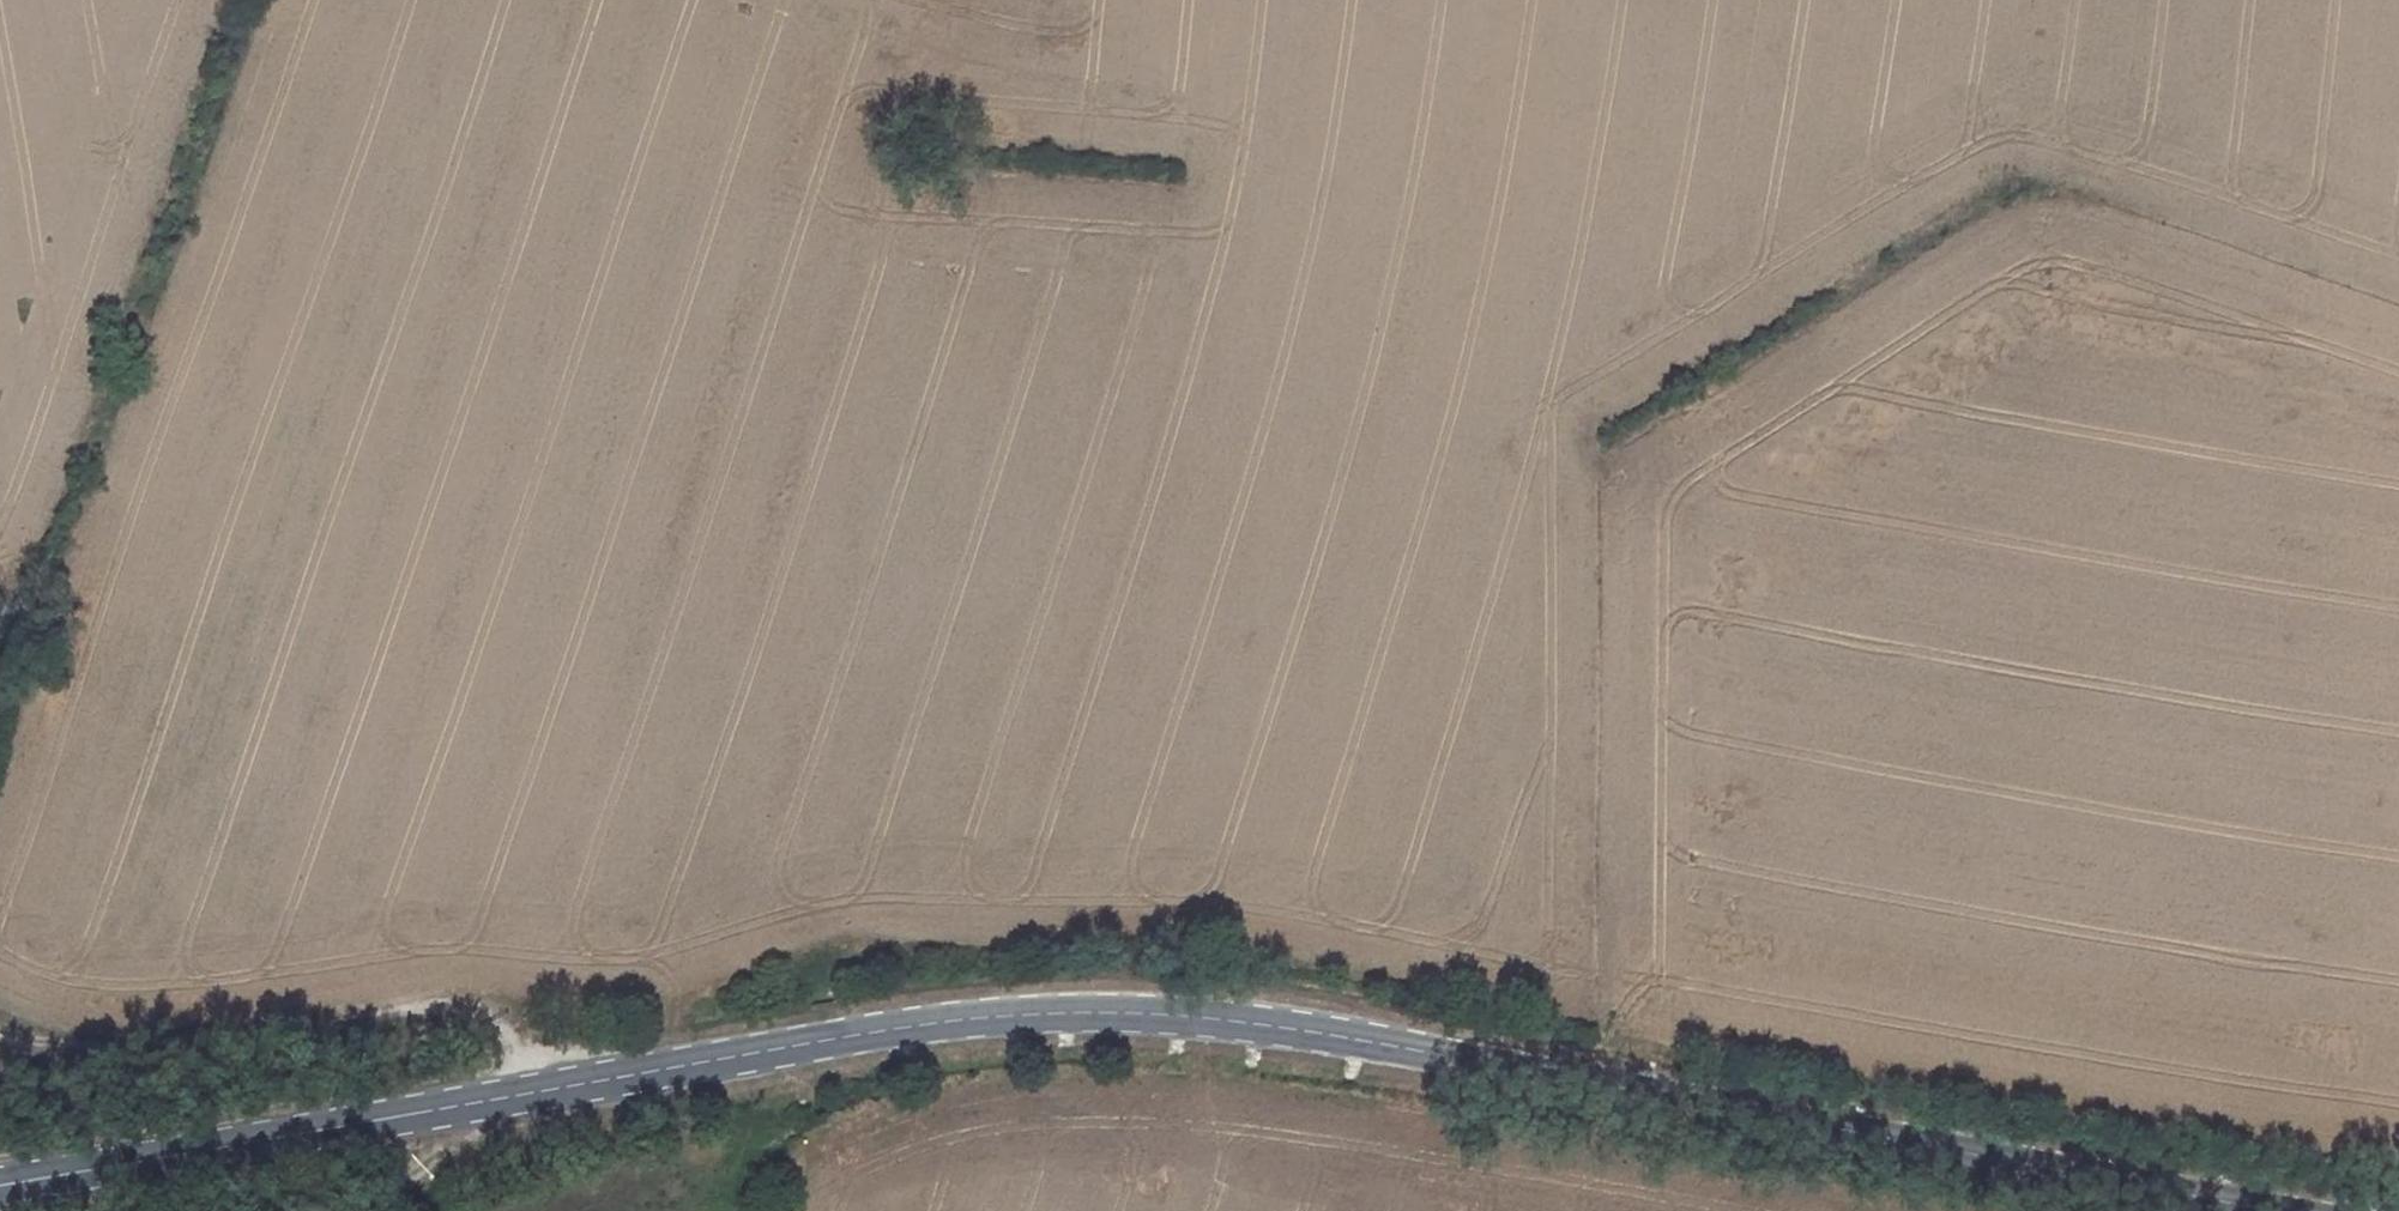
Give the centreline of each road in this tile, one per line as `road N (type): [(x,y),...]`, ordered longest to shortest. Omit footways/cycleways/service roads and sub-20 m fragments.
road 1 (tertiary): [(0,1185),(927,1024),(1088,1012),(1288,1026),(2281,1210)]
road 2 (track): [(0,1035),(73,1049),(196,1041),(448,1003),(498,1018),(516,1041),(532,1094)]
road 3 (track): [(359,1210),(532,1094)]

